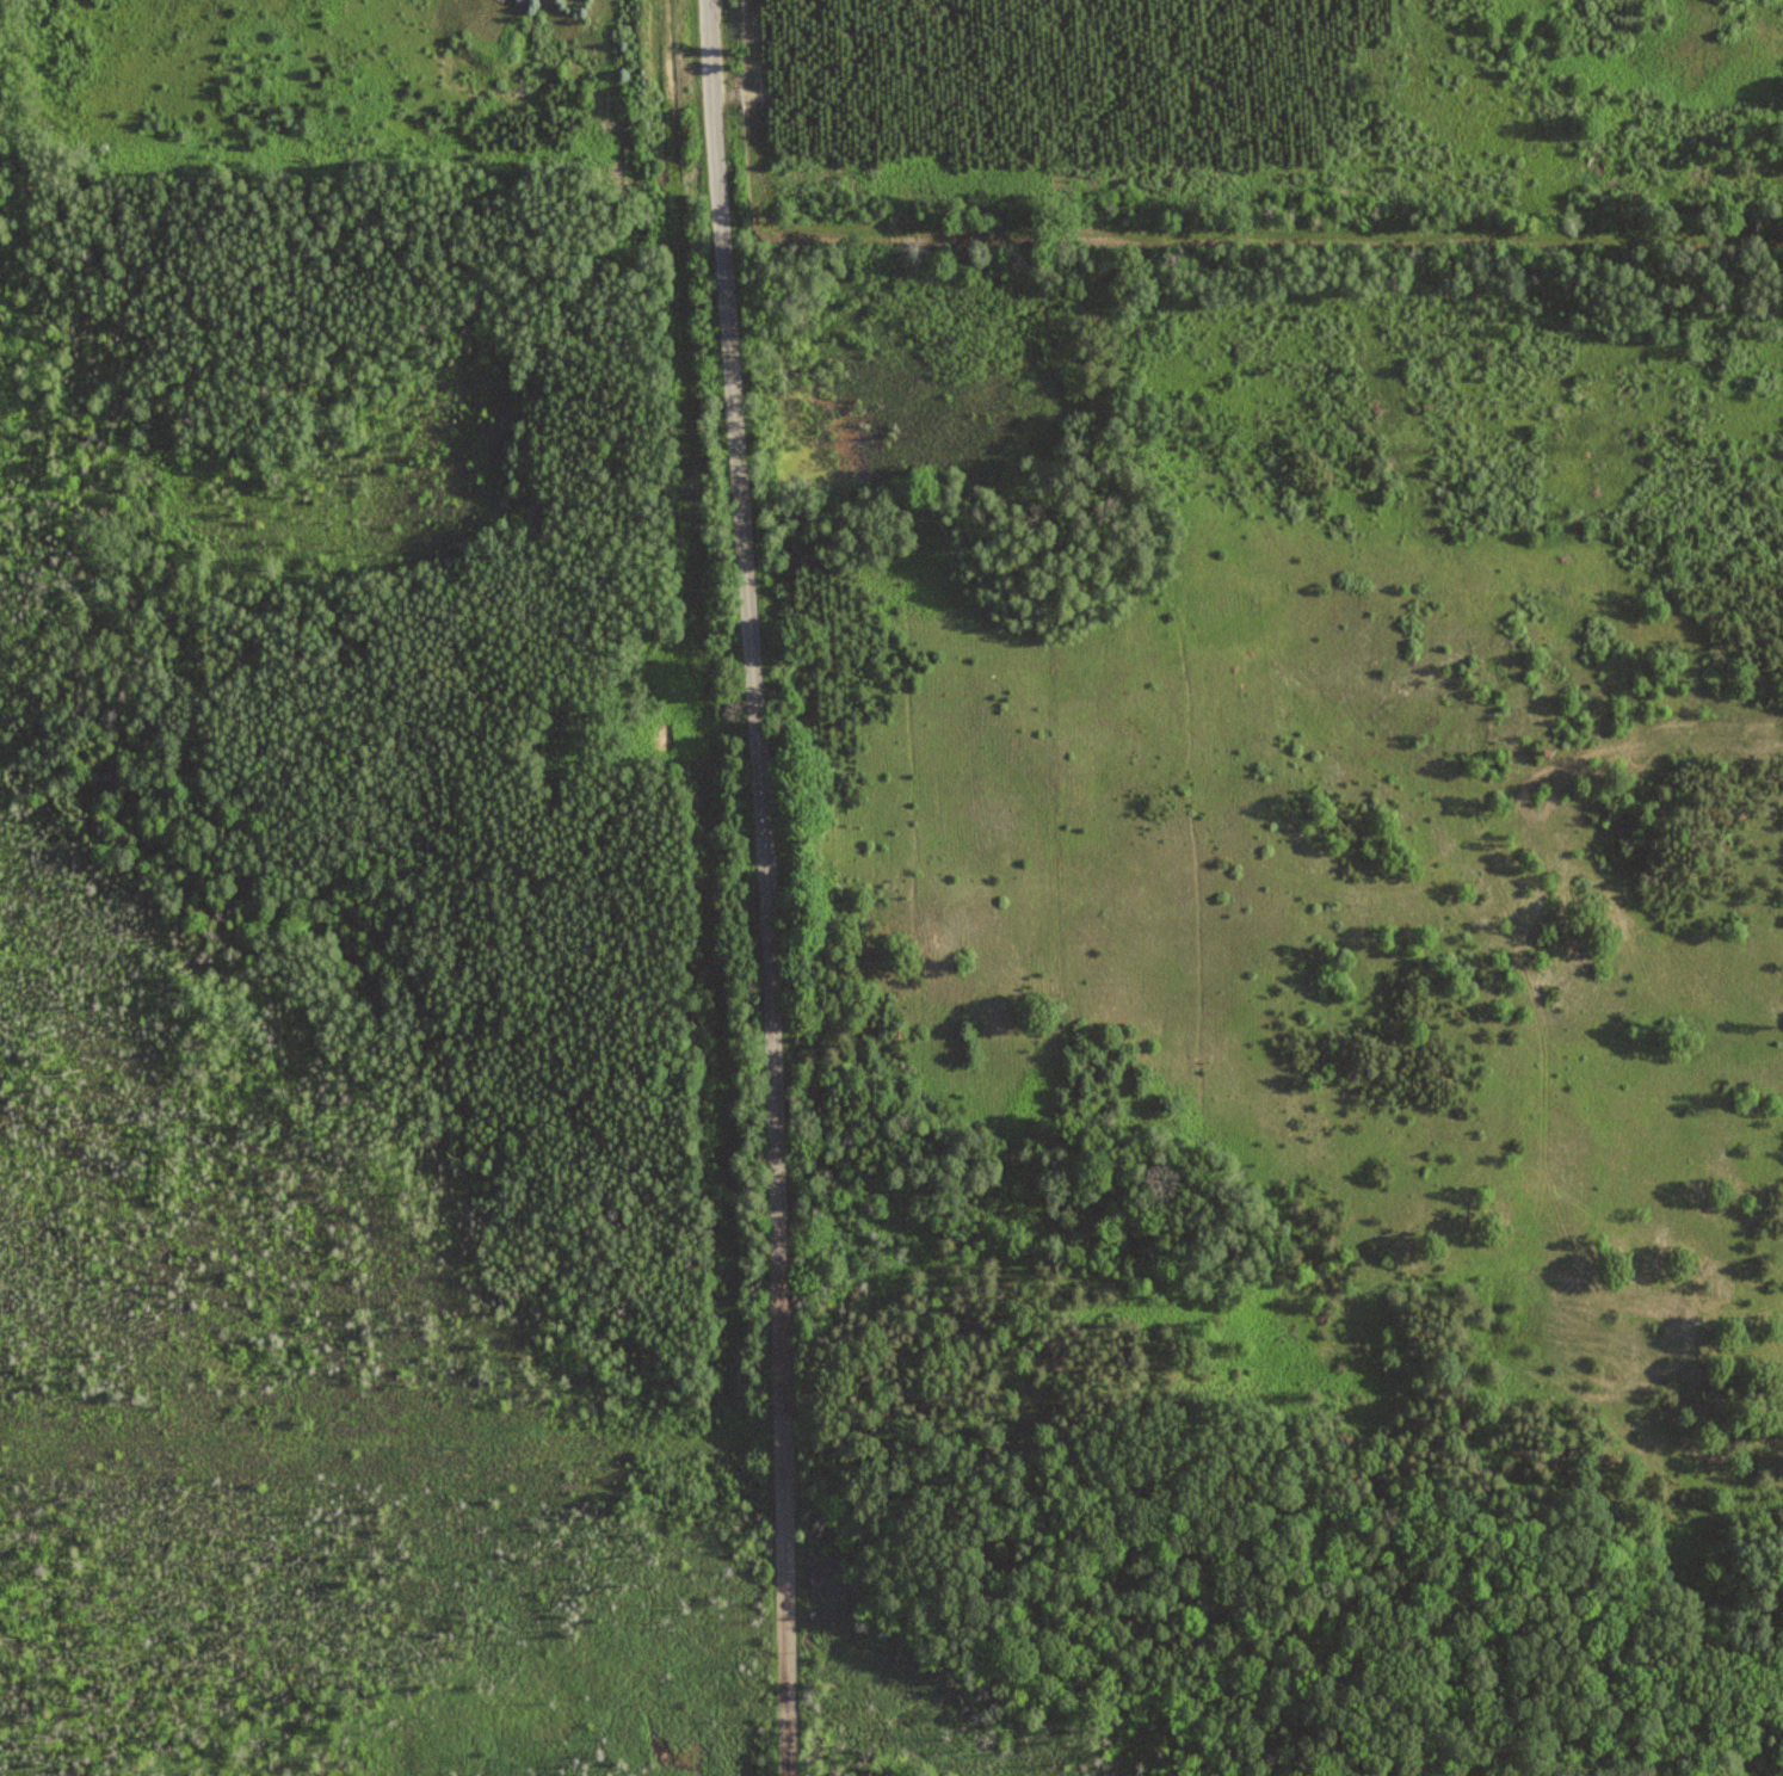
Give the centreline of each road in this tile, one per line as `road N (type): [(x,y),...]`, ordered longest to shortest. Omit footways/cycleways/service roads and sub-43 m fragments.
road 1 (residential): [(796,1775),(751,654),(708,0)]

